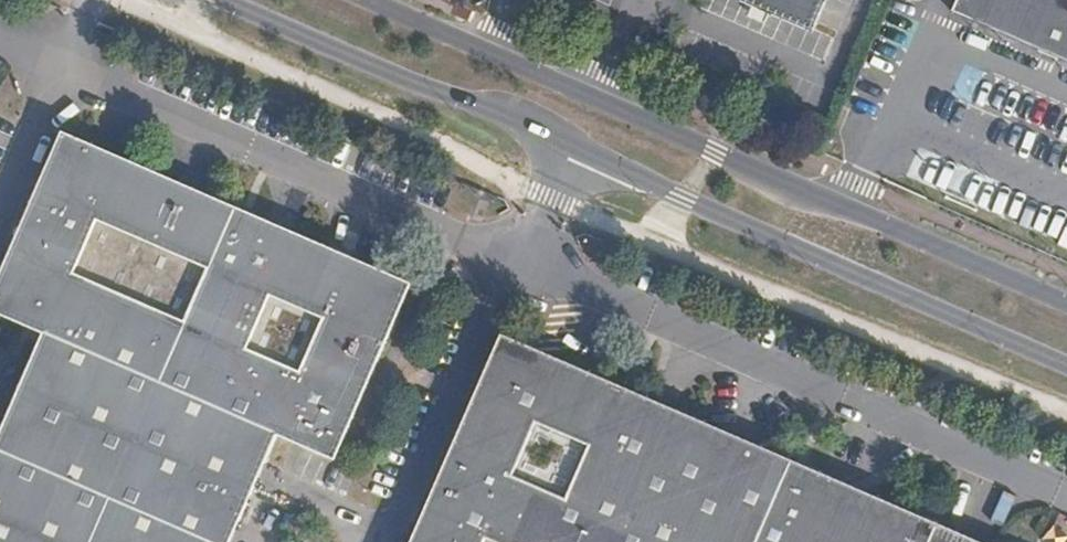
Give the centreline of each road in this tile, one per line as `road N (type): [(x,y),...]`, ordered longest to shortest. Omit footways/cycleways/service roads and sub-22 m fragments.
road 1 (secondary): [(224,0),(433,90),(526,118),(574,150),(1066,365)]
road 2 (secondary): [(1066,302),(371,0)]

